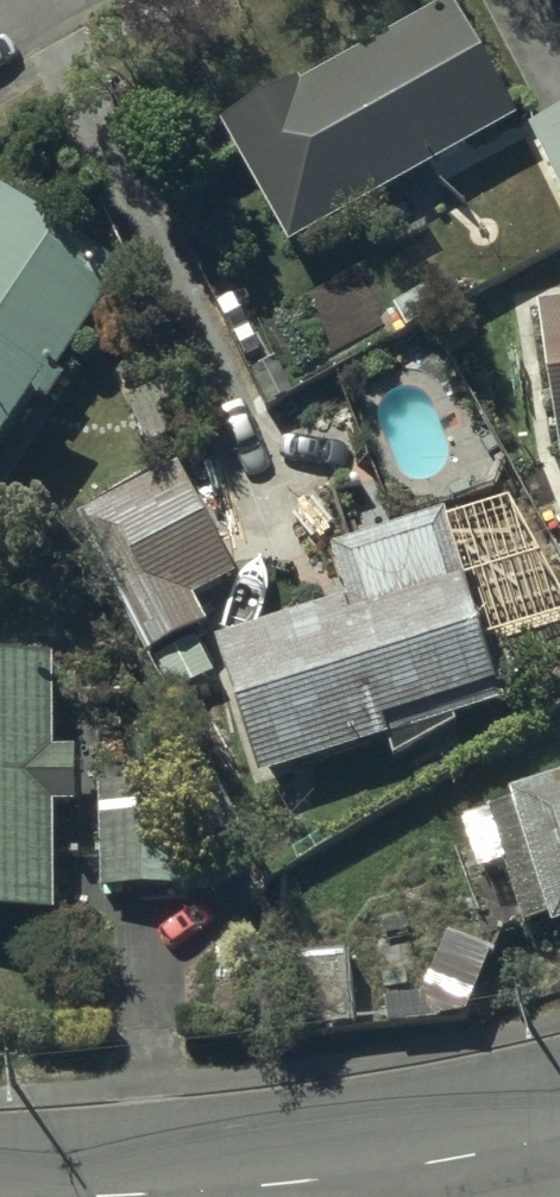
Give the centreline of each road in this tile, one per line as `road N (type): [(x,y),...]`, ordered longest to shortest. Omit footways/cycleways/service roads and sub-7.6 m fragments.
road 1 (secondary): [(559,1127),(391,1170),(0,1175)]

